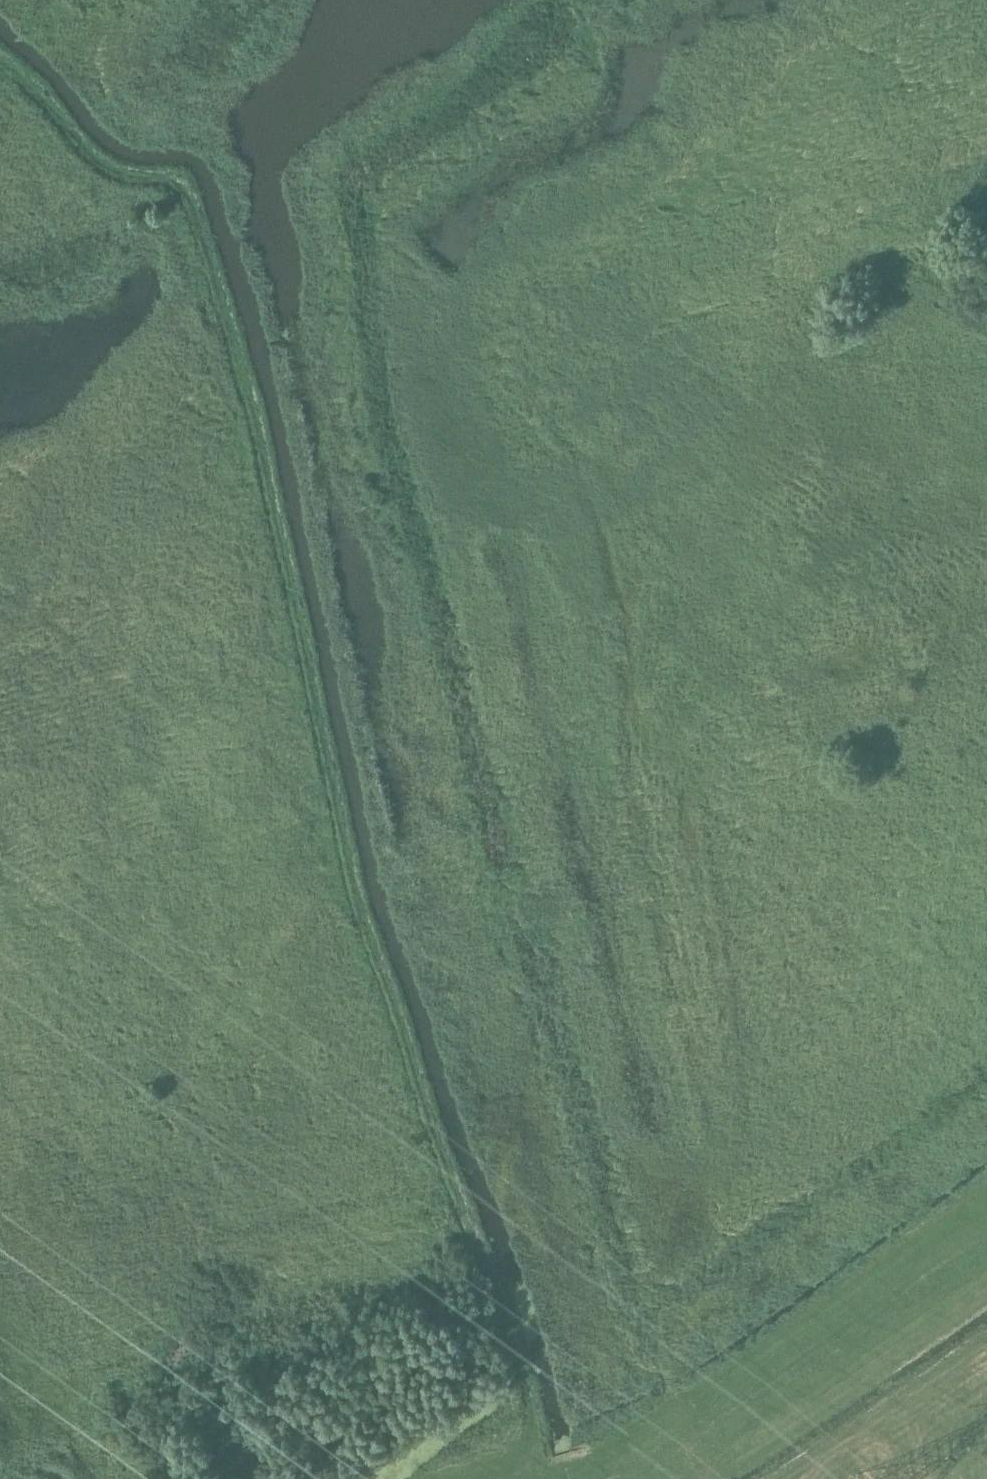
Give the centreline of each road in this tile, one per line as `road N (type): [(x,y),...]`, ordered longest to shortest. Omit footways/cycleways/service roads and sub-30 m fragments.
road 1 (track): [(670,1409),(626,1295),(509,923),(381,425),(353,209),(364,174),(592,0)]
road 2 (track): [(539,1478),(516,1347),(435,1148),(358,916),(231,336),(186,206),(155,181),(107,169),(85,155),(0,62)]
road 3 (track): [(149,180),(111,241),(0,286)]
road 4 (track): [(670,1409),(667,1426),(567,1478)]

